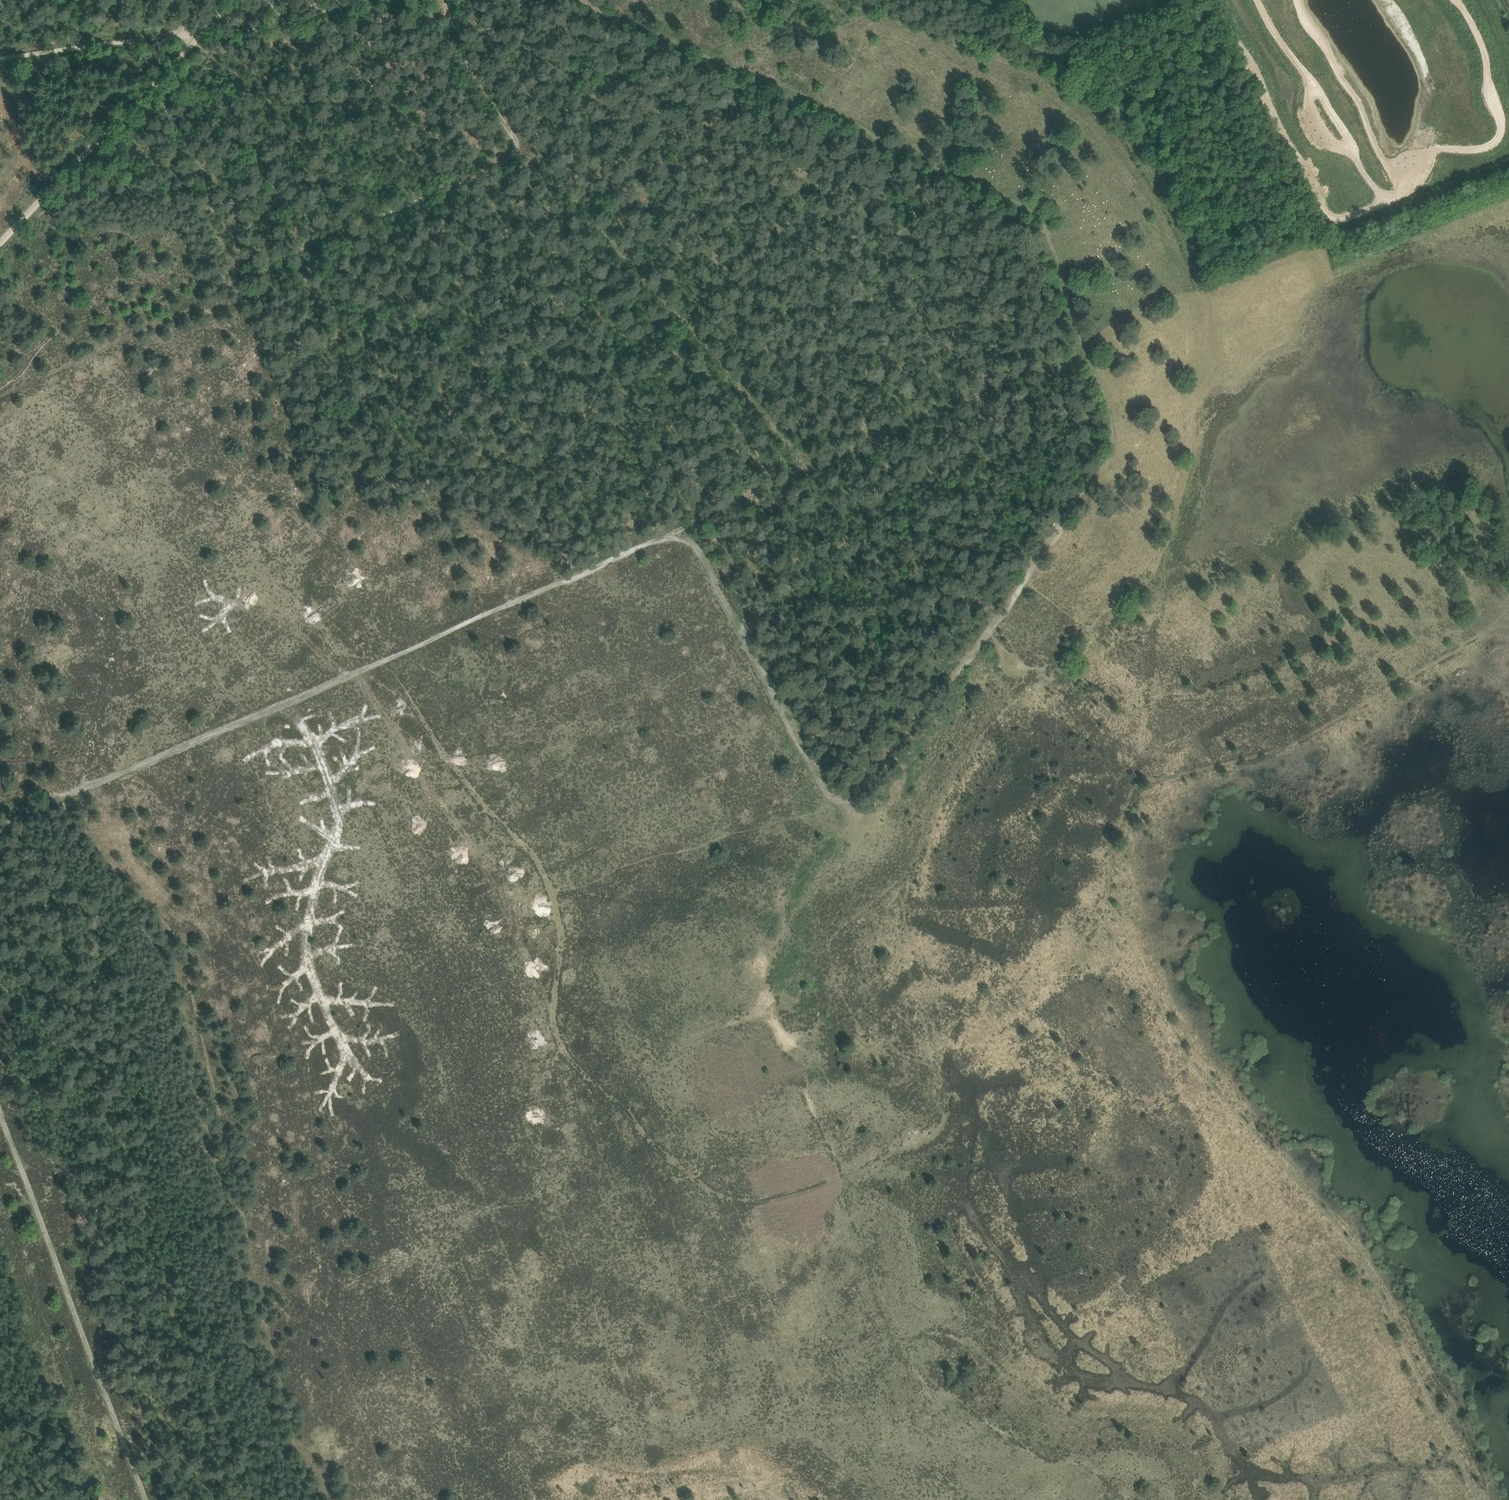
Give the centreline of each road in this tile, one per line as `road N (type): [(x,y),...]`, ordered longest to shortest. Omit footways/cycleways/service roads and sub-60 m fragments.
road 1 (track): [(685,527),(0,826)]
road 2 (track): [(1083,347),(685,527)]
road 3 (track): [(0,1112),(146,1499)]
road 4 (track): [(961,0),(1004,20),(1034,48),(1089,69),(1161,190),(1205,293)]
road 5 (track): [(229,270),(497,170),(510,132)]
road 6 (track): [(0,242),(194,46),(192,36)]
road 7 (track): [(0,64),(192,36),(223,23),(245,0)]

